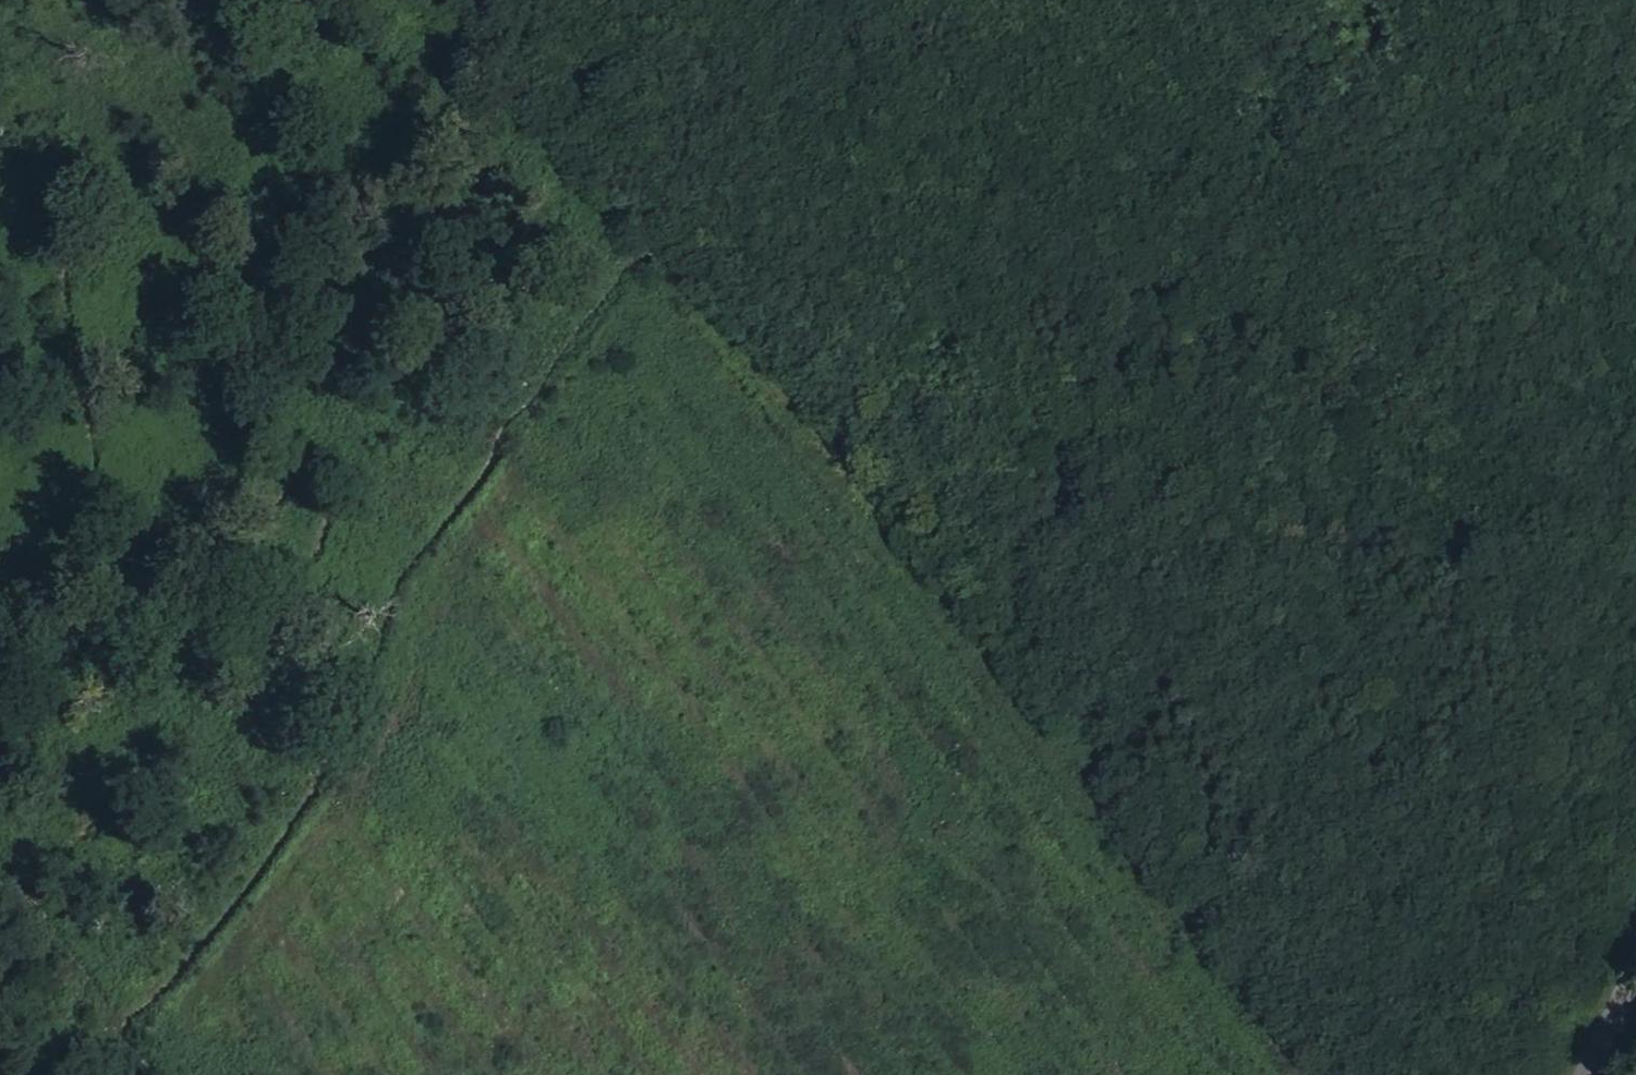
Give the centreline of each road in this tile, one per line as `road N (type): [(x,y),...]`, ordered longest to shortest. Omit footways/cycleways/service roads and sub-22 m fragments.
road 1 (tertiary): [(1563,1074),(1635,921)]

